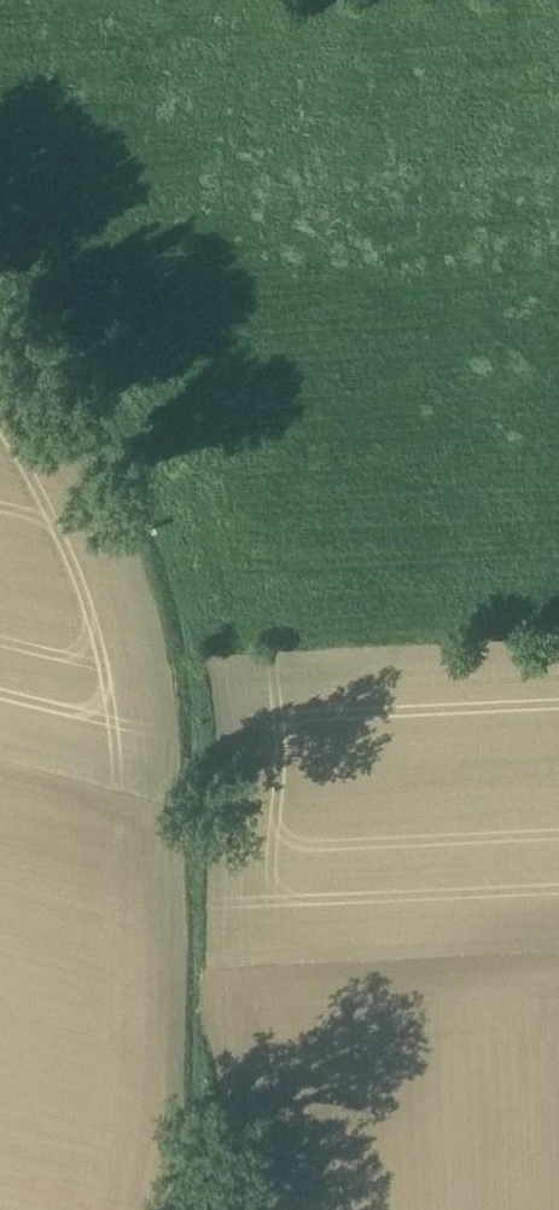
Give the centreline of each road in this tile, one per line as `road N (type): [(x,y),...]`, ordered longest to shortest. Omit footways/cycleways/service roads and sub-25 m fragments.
road 1 (track): [(0,57),(21,287)]

